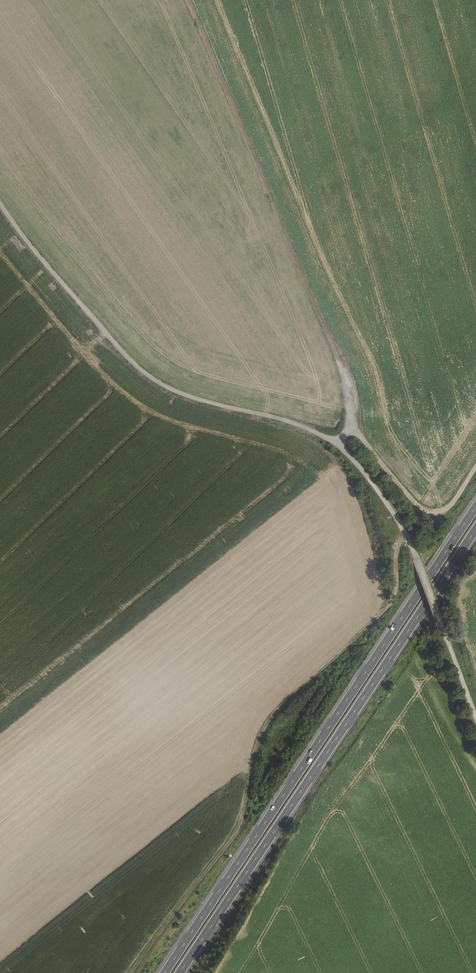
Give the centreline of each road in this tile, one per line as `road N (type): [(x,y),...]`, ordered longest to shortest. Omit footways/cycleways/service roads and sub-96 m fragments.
road 1 (track): [(0,207),(142,371),(185,395),(307,430),(336,442),(357,465),(413,555),(475,741)]
road 2 (trunk): [(475,508),(164,972)]
road 3 (track): [(134,972),(238,831),(263,731),(395,590),(399,526)]
road 4 (trunk): [(179,972),(475,530)]
road 5 (track): [(348,425),(327,340),(186,0)]
road 6 (track): [(475,459),(443,508),(422,511),(348,425)]

